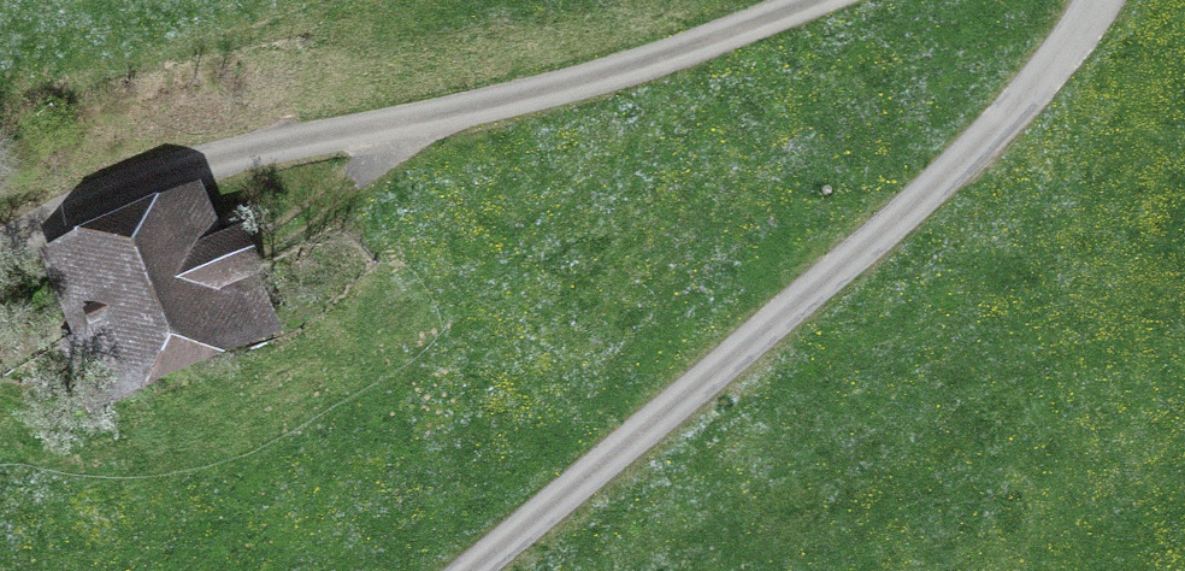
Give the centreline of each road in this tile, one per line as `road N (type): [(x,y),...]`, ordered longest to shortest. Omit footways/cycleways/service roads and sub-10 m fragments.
road 1 (track): [(1096,0),(1029,102),(757,341),(474,570)]
road 2 (track): [(0,226),(134,172),(573,88),(804,0)]
road 3 (track): [(263,244),(385,159),(413,116)]

